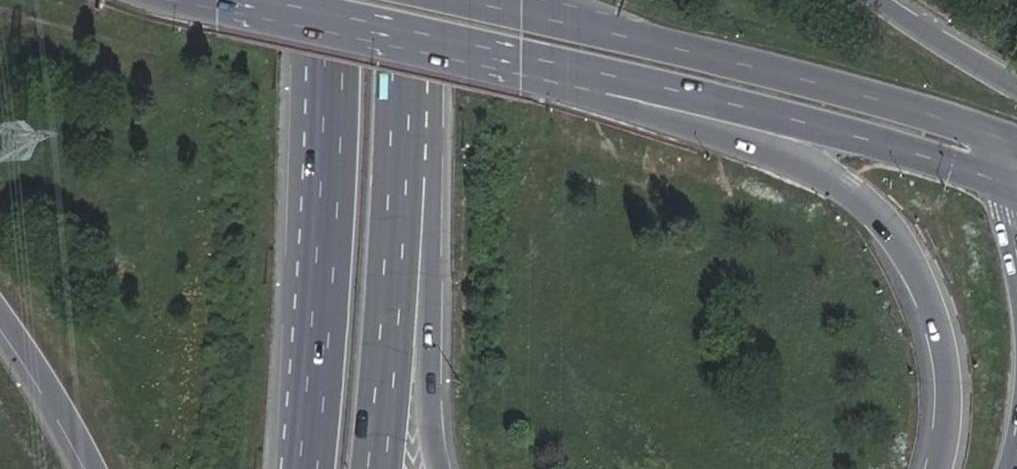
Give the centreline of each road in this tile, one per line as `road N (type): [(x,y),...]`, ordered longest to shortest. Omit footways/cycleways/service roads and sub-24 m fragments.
road 1 (trunk): [(520,58),(638,113),(795,163),(882,215),(917,267),(949,359),(939,468)]
road 2 (primary): [(520,58),(806,123),(1003,182)]
road 3 (trunk): [(439,468),(427,385),(434,178),(425,0)]
road 4 (trunk): [(335,0),(328,226),(308,468)]
road 5 (trunk): [(375,468),(403,0)]
road 6 (trunk): [(299,0),(288,369),(299,468)]
road 7 (primary): [(982,132),(650,41)]
road 8 (primary): [(252,0),(520,58)]
road 9 (trunk): [(0,309),(97,468)]
road 10 (primary): [(650,41),(471,0)]
road 11 (trunk): [(1016,86),(881,0)]

